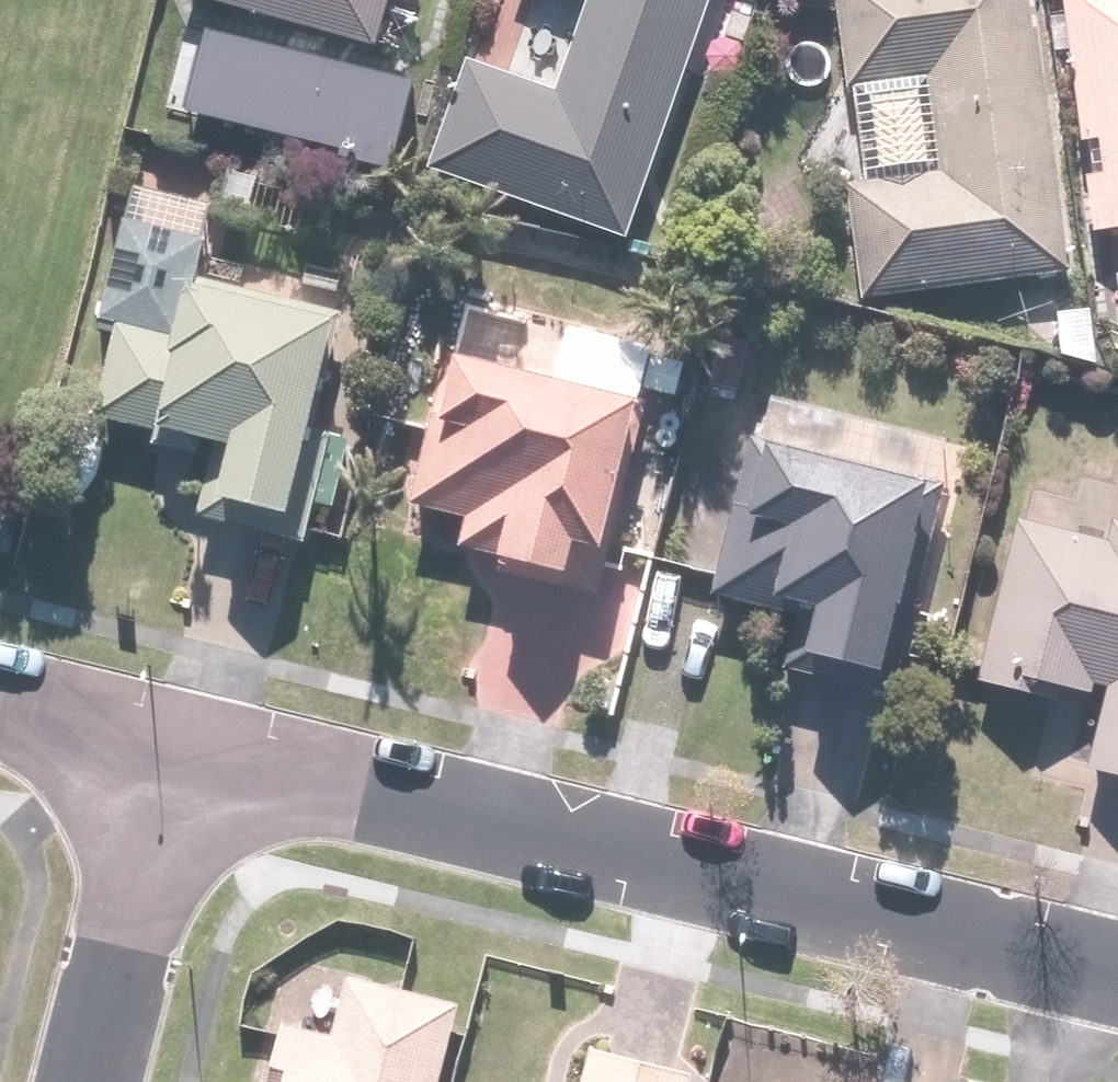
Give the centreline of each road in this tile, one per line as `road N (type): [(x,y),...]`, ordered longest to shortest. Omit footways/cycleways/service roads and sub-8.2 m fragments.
road 1 (residential): [(1117,974),(171,751)]
road 2 (residential): [(171,751),(89,1081)]
road 3 (residential): [(171,751),(0,698)]

